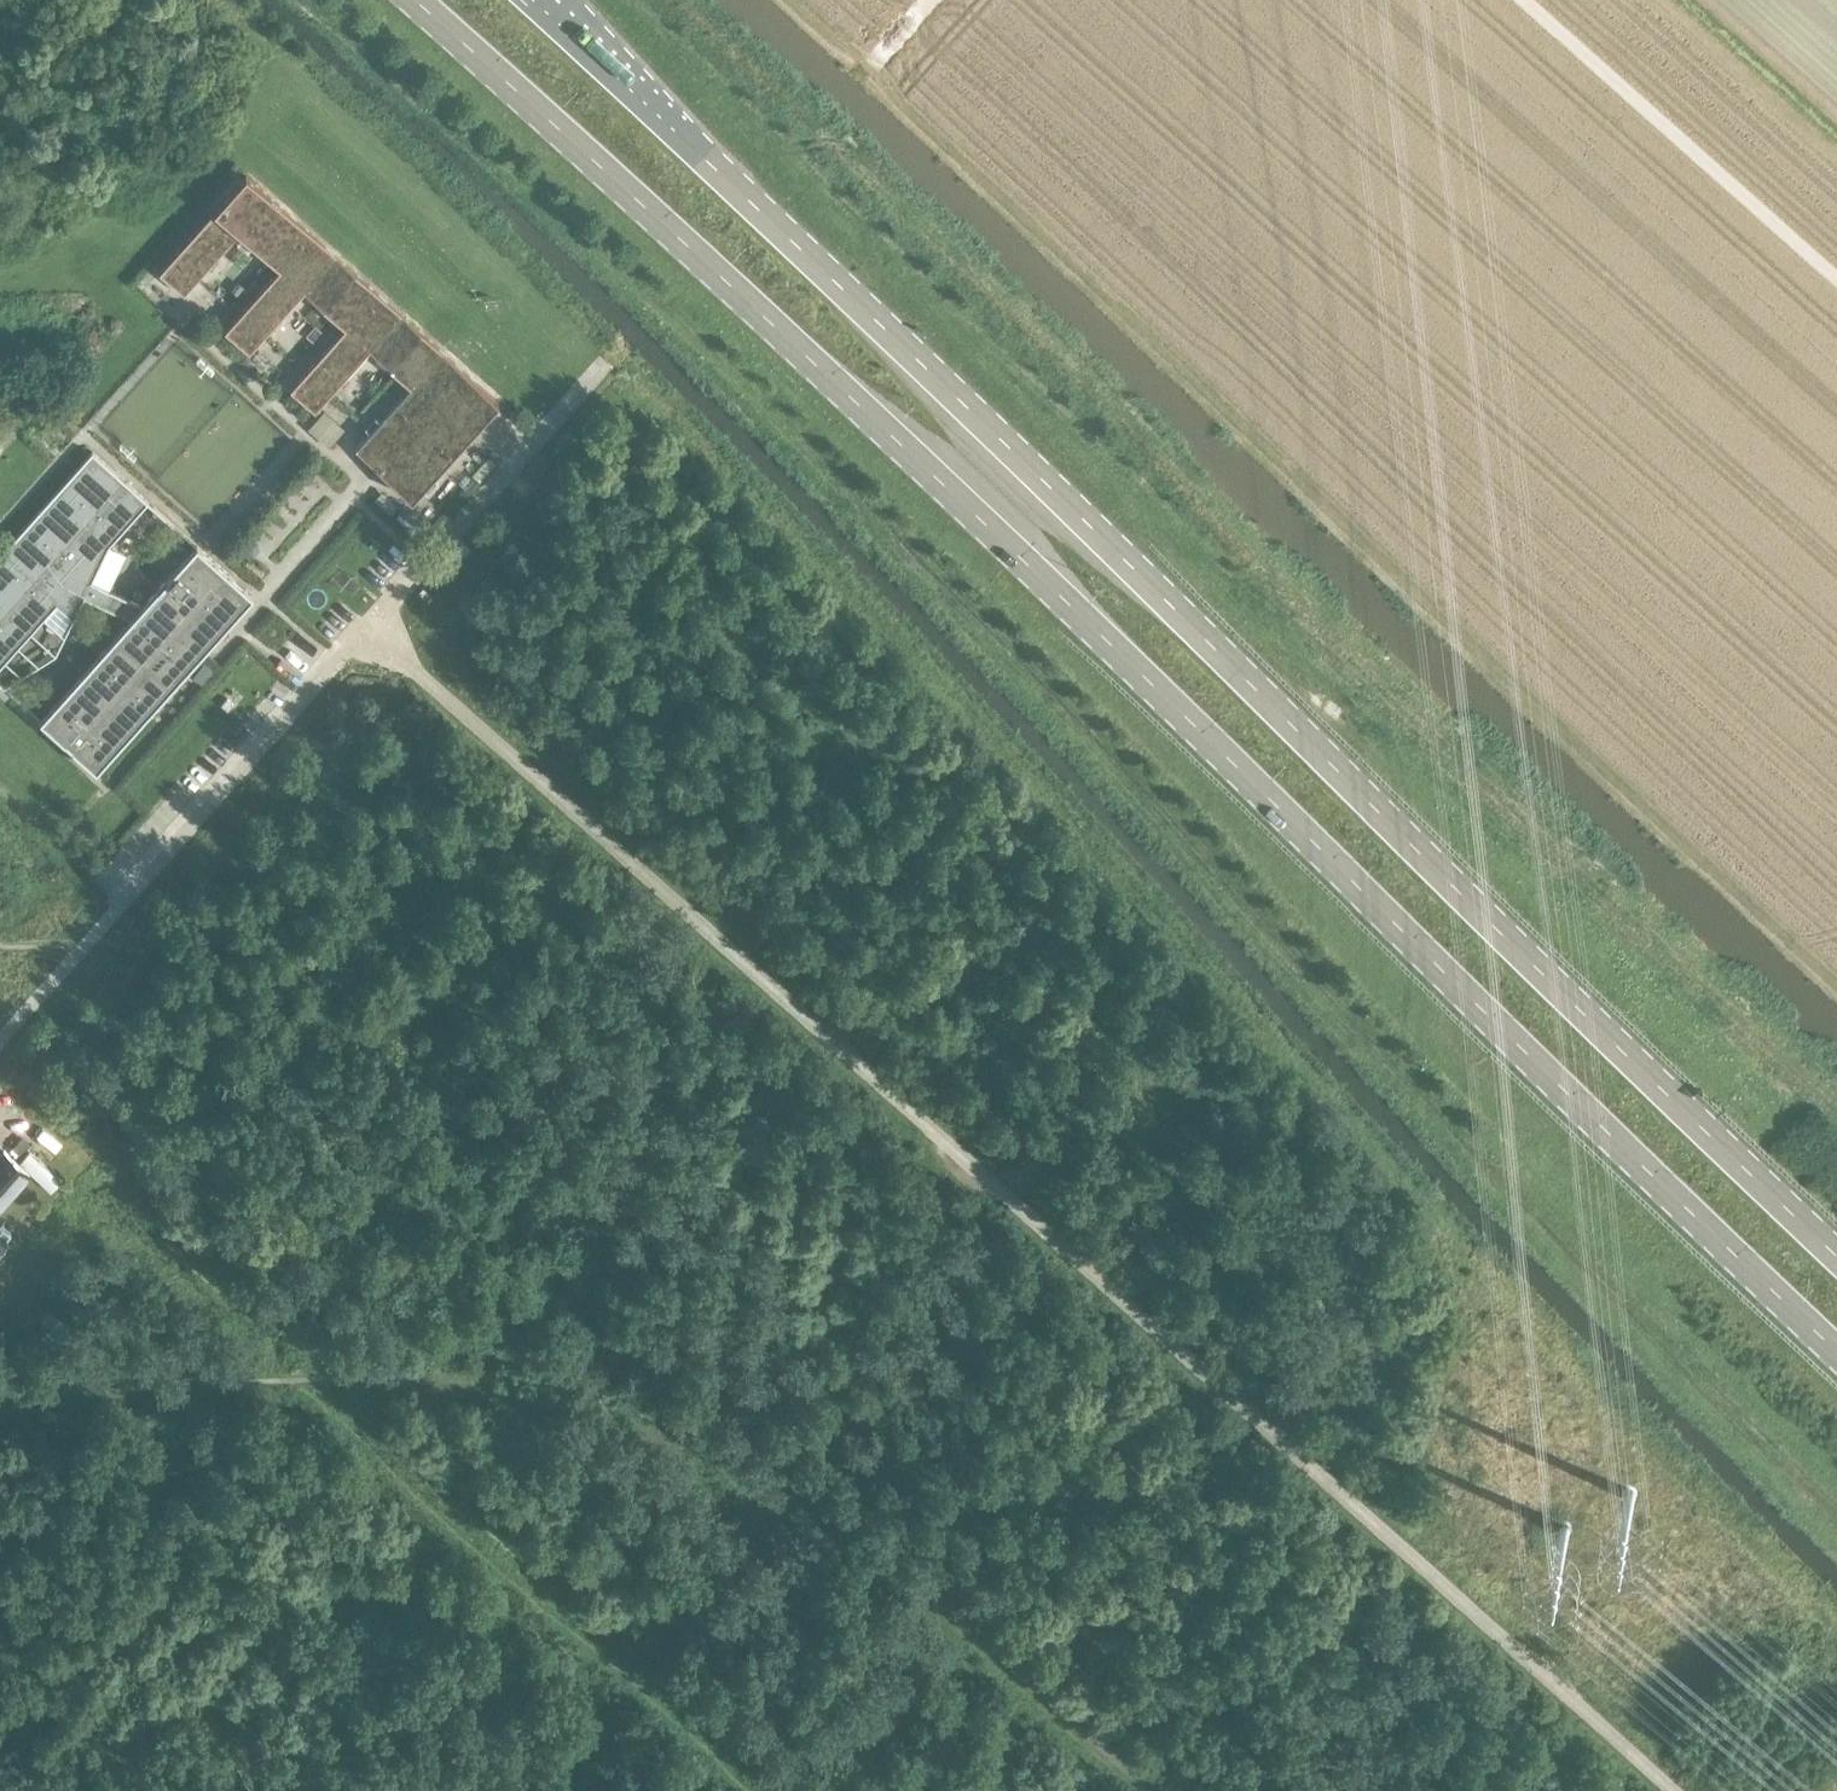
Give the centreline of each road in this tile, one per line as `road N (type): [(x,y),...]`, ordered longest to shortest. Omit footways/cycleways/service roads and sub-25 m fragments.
road 1 (primary): [(416,0),(1038,574),(1836,1353)]
road 2 (primary): [(1836,1257),(1149,584),(529,0)]
road 3 (track): [(1527,0),(1836,277)]

